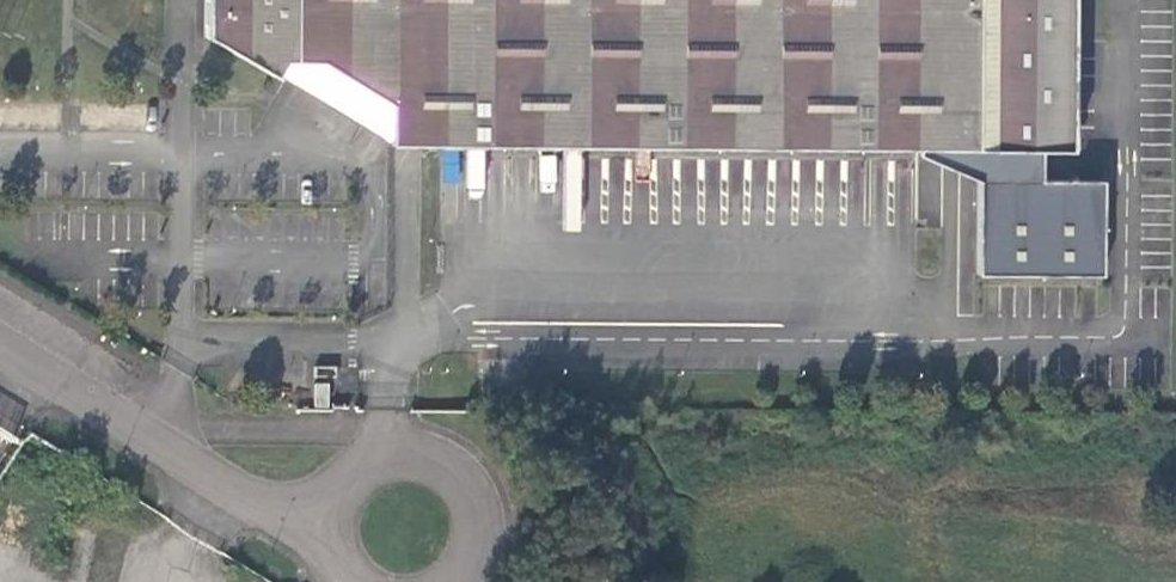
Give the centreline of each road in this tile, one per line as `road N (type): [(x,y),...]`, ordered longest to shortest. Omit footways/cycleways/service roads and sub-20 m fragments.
road 1 (unclassified): [(0,341),(327,526)]
road 2 (unclassified): [(462,581),(480,555),(484,527),(470,483),(450,464),(405,450),(379,455),(338,489)]

